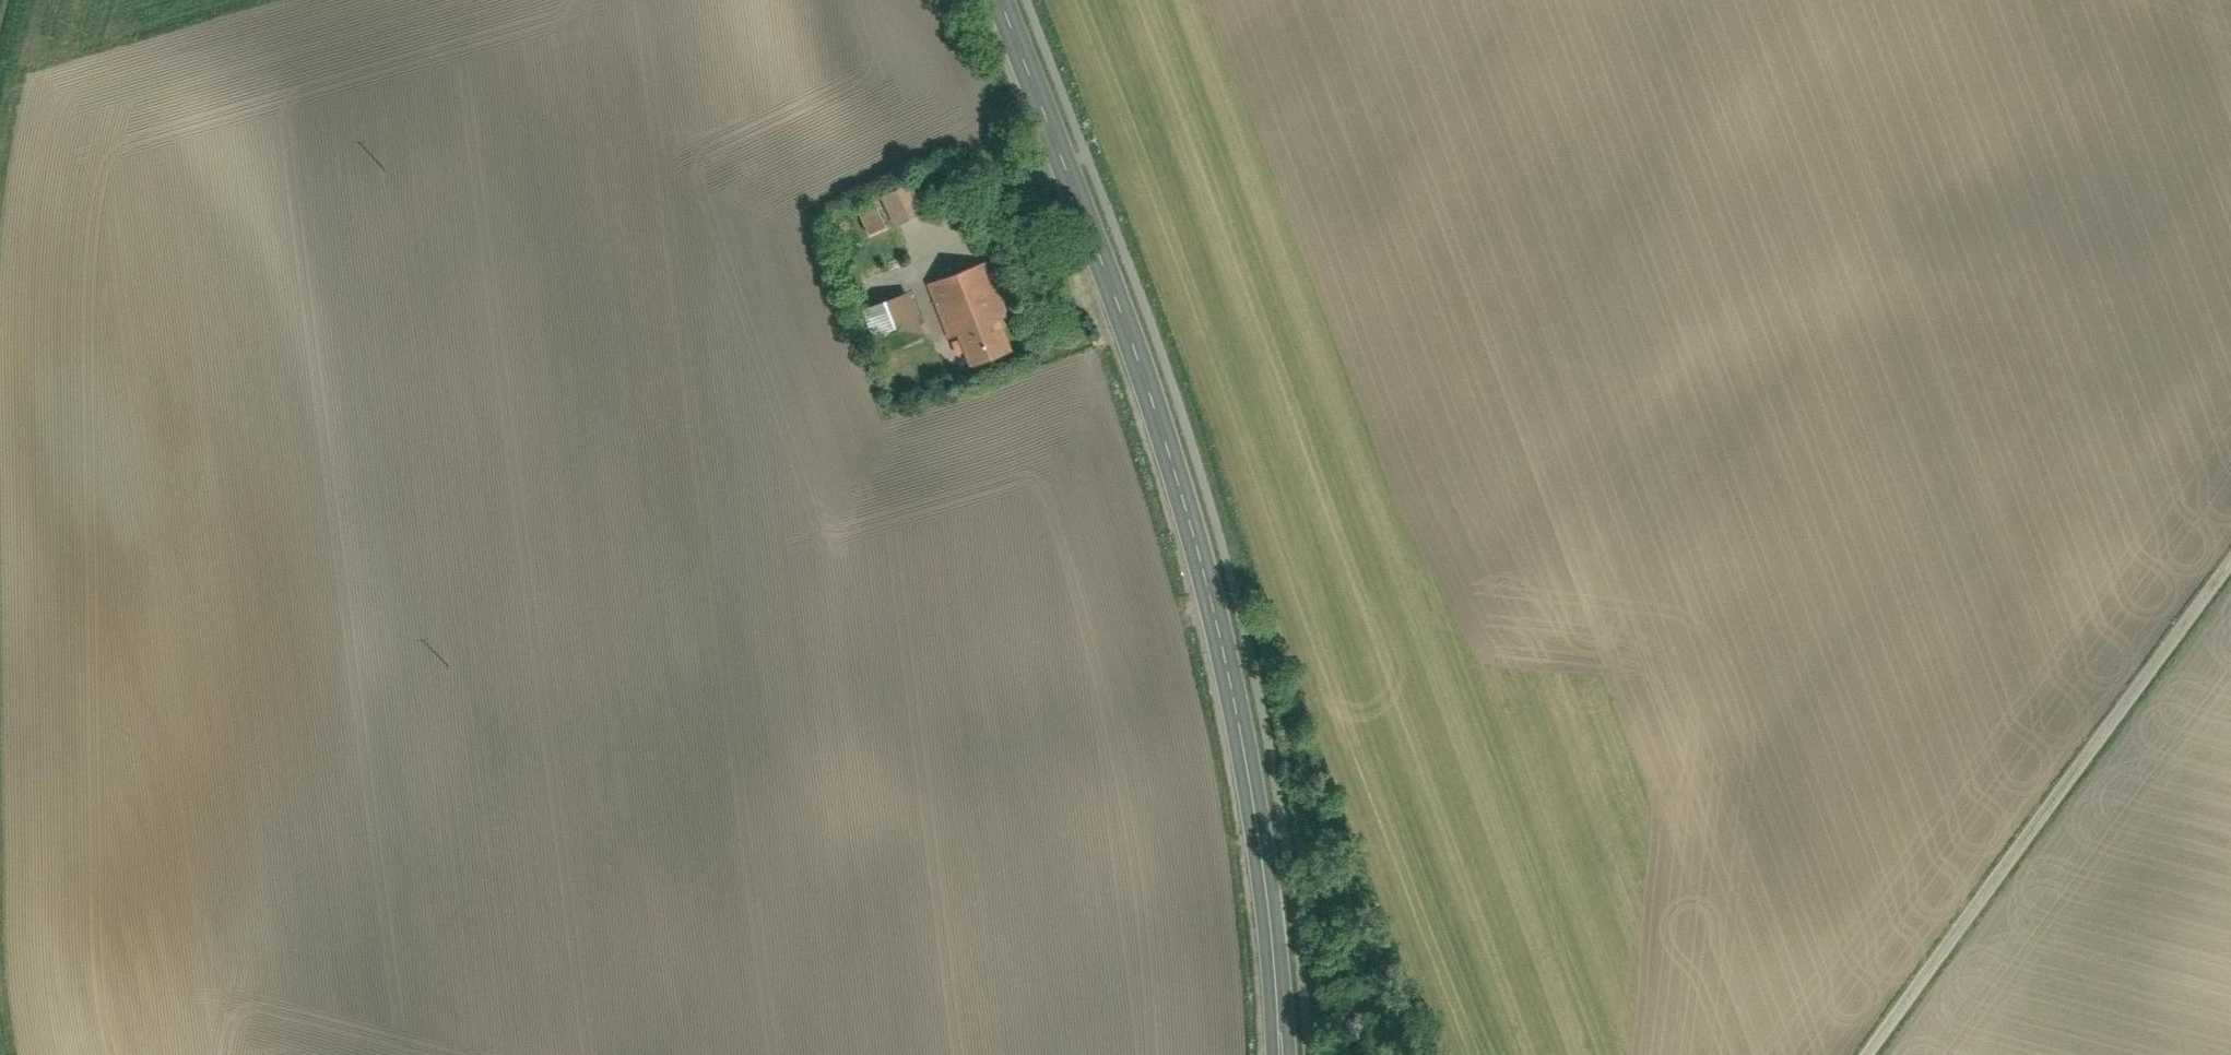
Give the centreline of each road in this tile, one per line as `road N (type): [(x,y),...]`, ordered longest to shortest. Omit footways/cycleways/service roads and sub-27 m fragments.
road 1 (tertiary): [(998,0),(1160,429),(1229,674),(1254,793),(1281,1054)]
road 2 (unclassified): [(2230,564),(1870,1054)]

